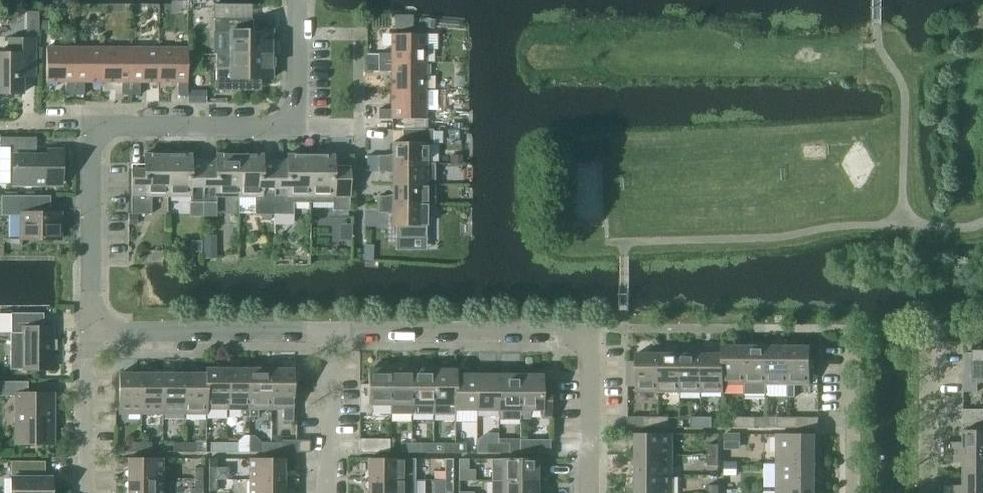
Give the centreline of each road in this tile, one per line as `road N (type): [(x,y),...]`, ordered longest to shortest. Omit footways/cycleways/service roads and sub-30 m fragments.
road 1 (residential): [(92,331),(92,128),(282,123),(297,102),(297,0)]
road 2 (residential): [(587,492),(585,337),(329,333)]
road 3 (residential): [(329,333),(92,331)]
road 4 (residential): [(925,492),(926,327)]
road 5 (residential): [(852,492),(853,328)]
road 6 (residential): [(82,492),(82,365),(92,331)]
road 7 (residential): [(327,492),(329,333)]

